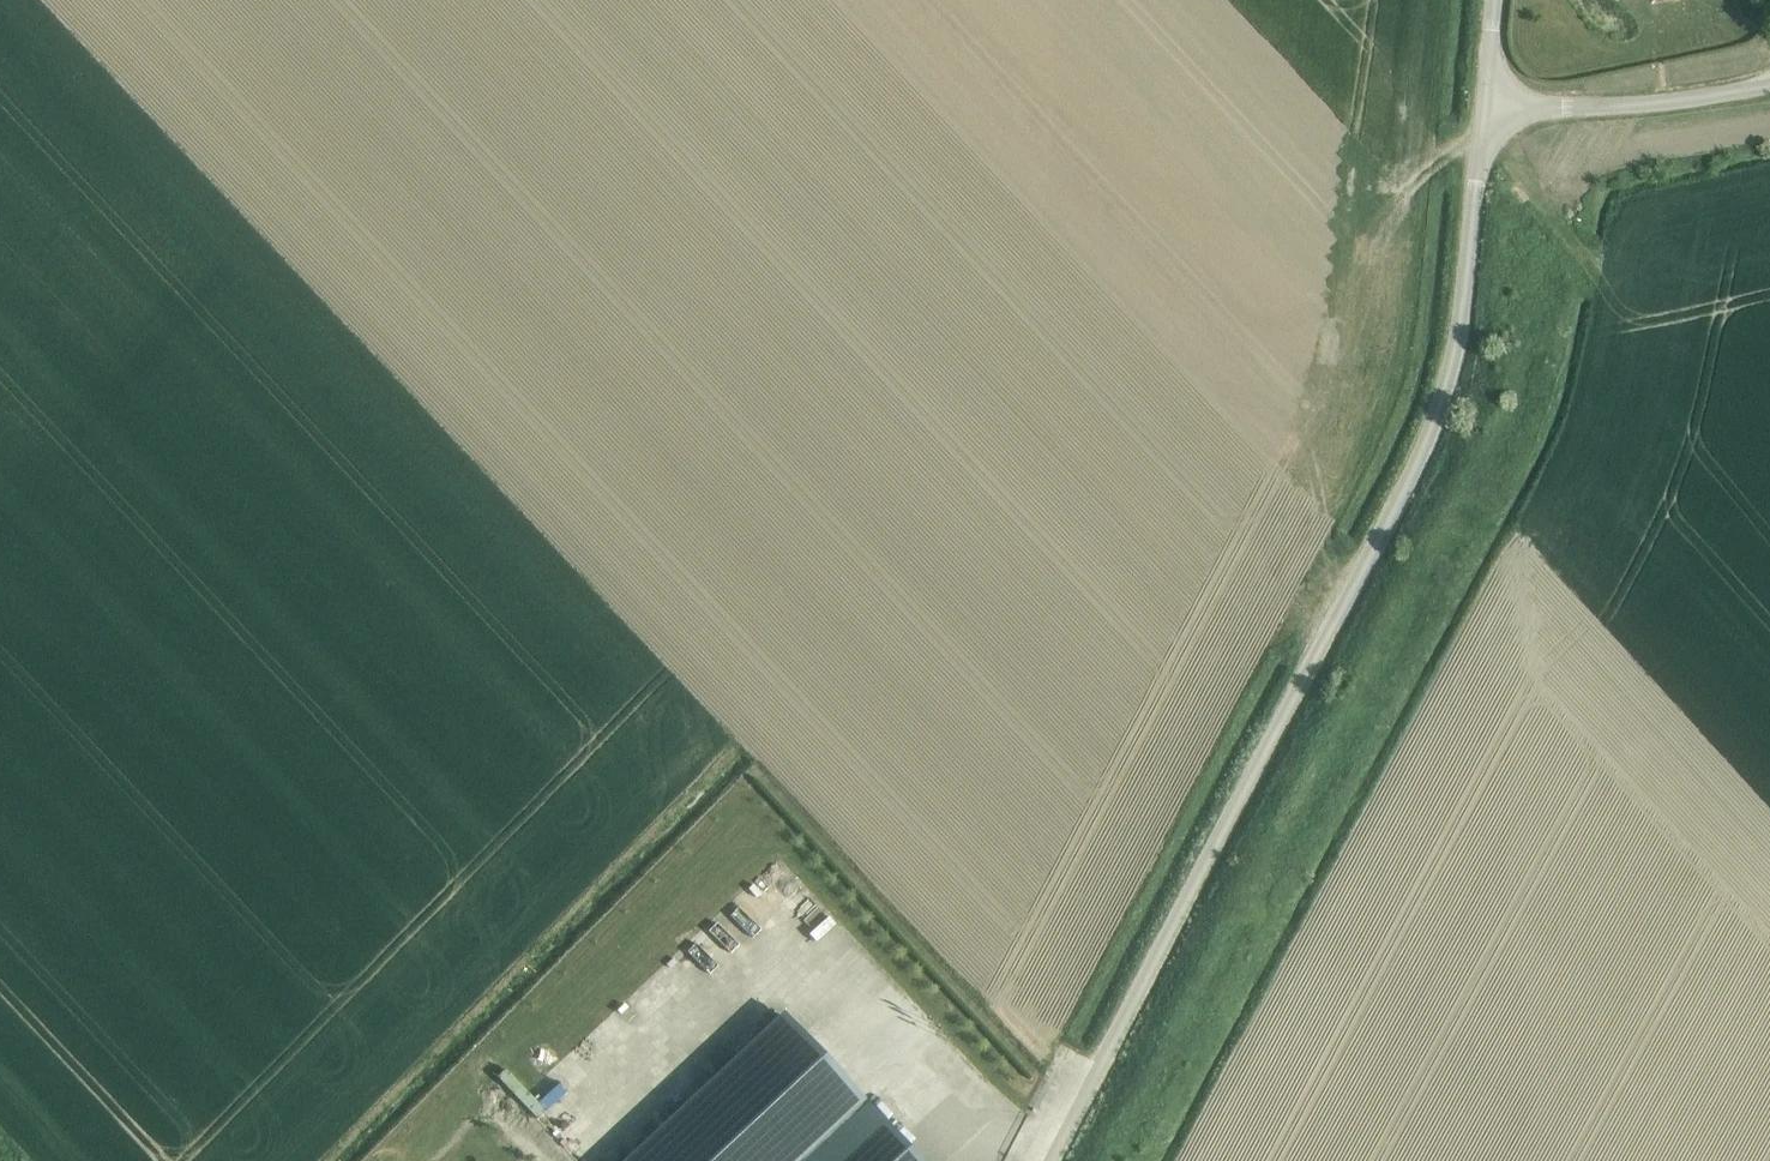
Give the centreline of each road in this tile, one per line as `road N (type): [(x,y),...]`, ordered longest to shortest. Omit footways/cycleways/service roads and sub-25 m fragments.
road 1 (unclassified): [(1483,109),(1464,297),(1438,415),(1051,1160)]
road 2 (unclassified): [(1769,84),(1612,108),(1483,109)]

